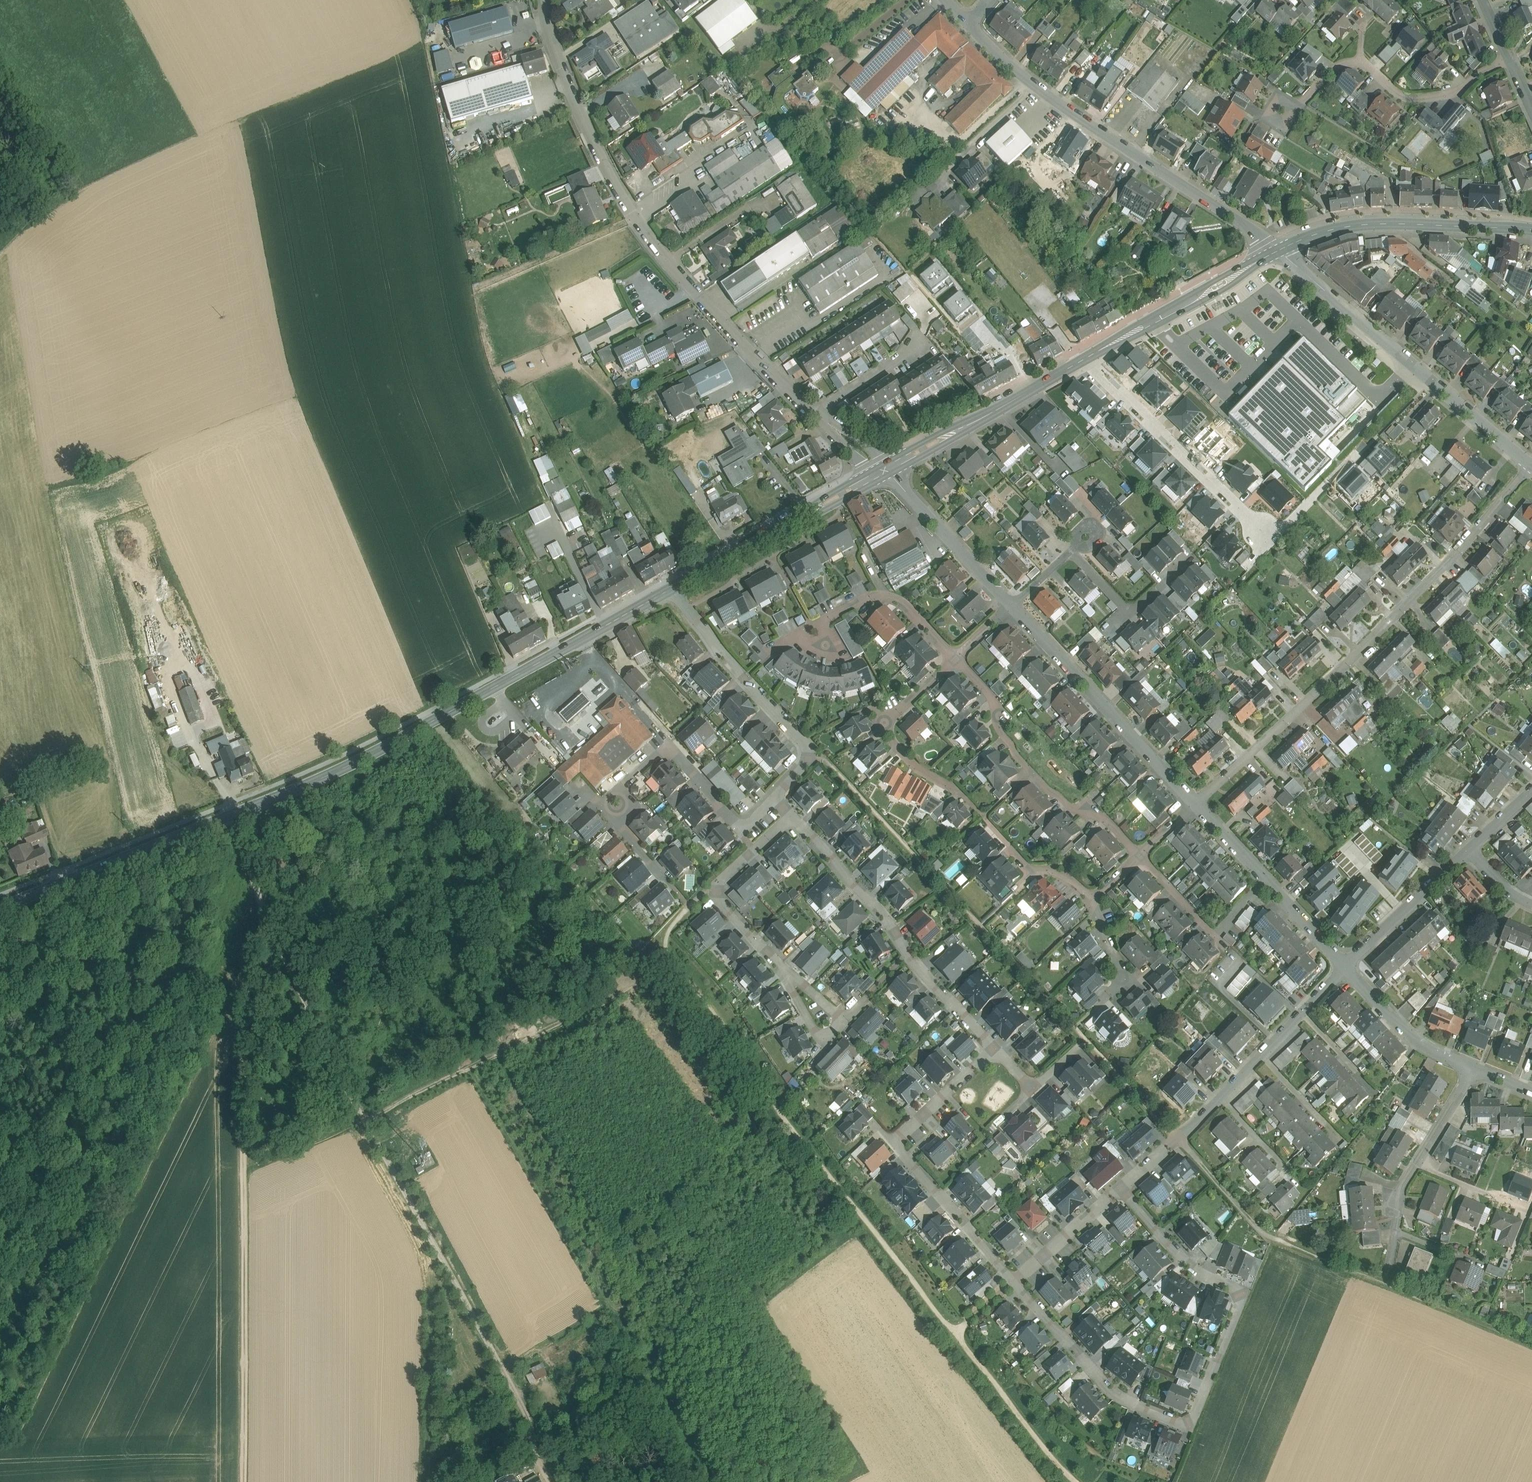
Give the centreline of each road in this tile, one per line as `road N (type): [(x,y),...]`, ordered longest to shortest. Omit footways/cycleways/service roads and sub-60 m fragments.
road 1 (secondary): [(0,908),(356,763),(672,588)]
road 2 (track): [(230,816),(267,925),(246,993),(244,1481)]
road 3 (track): [(531,1418),(267,925)]
road 4 (residential): [(1015,1282),(1108,1390),(1189,1428),(1242,1293),(1186,1263),(1123,1189)]
road 5 (track): [(248,1164),(364,1119),(656,979),(671,927),(689,906)]
road 6 (residential): [(817,413),(683,273),(621,189),(567,74),(545,0)]
road 7 (residential): [(1531,468),(1329,679),(1197,802)]
road 8 (residential): [(909,954),(836,1029),(709,887),(790,813)]
road 9 (residential): [(1278,249),(1073,114),(967,22)]
road 10 (residential): [(1086,358),(1263,534),(1275,536),(1353,459)]
road 11 (residential): [(666,878),(603,804),(670,746),(744,828),(776,794)]
road 12 (tertiary): [(1278,249),(1531,462)]
road 13 (residential): [(1015,1282),(894,1142),(993,1050)]
road 14 (residential): [(1344,967),(1123,1189)]
road 15 (residential): [(956,658),(995,700),(1000,732),(1015,755),(1068,805),(1103,817),(1139,856)]
road 16 (residential): [(1512,60),(1456,92),(1422,98),(1400,94),(1371,68),(1350,62),(1291,111),(1277,114)]
road 17 (residential): [(776,794),(812,754),(672,588)]
road 18 (residential): [(1197,802),(1012,606)]
road 19 (secondary): [(1278,249),(1356,226),(1531,230)]
road 20 (secondary): [(672,588),(884,470)]
road 21 (secondary): [(884,470),(1086,358)]
road 22 (residential): [(1344,967),(1197,802)]
road 23 (secondary): [(1086,358),(1278,249)]
road 24 (residential): [(1393,1262),(1406,1185),(1478,1068)]
road 25 (residential): [(956,658),(883,727),(916,767),(957,789)]
road 26 (residential): [(1012,606),(884,470)]
road 27 (residential): [(909,954),(790,813)]
road 28 (residential): [(811,625),(884,595),(906,606),(956,658)]
road 29 (residential): [(1478,1068),(1420,1041),(1344,967)]
road 30 (residential): [(1467,851),(1344,967)]
road 31 (residential): [(1070,554),(1131,614),(1189,561)]
road 32 (residential): [(1123,1189),(1015,1282)]
road 33 (residential): [(993,1050),(909,954)]
road 34 (residential): [(920,342),(817,413)]

